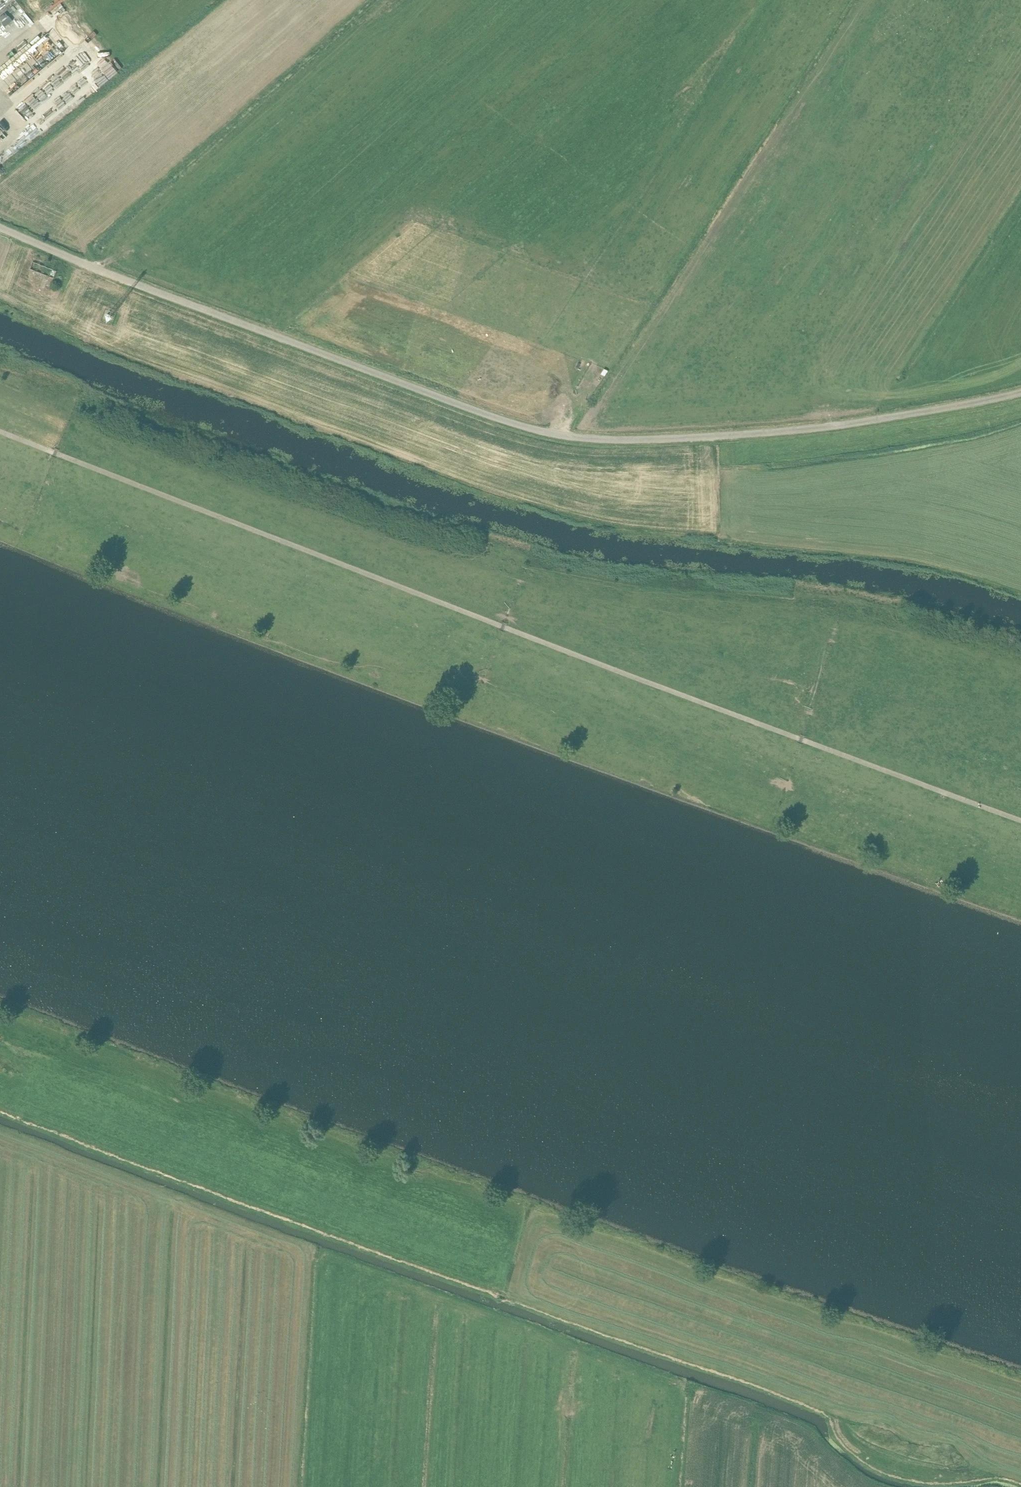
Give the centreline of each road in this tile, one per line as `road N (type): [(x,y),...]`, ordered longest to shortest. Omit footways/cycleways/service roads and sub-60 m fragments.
road 1 (tertiary): [(1020,392),(767,433),(597,440),(550,434),(0,227)]

